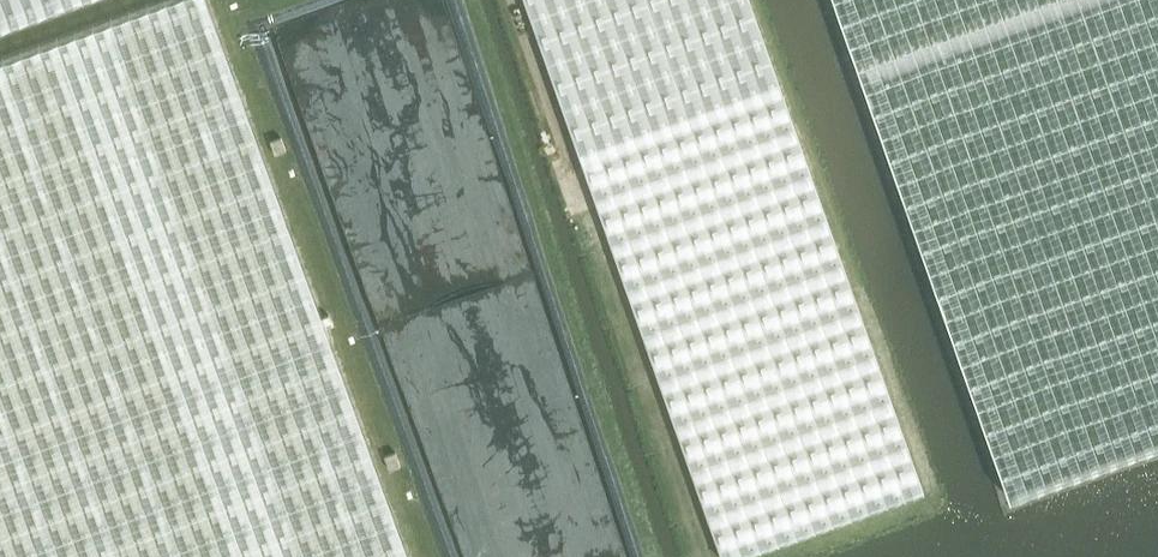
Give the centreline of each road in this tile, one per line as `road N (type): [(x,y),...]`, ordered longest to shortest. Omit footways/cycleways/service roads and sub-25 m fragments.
road 1 (track): [(708,556),(513,0)]

